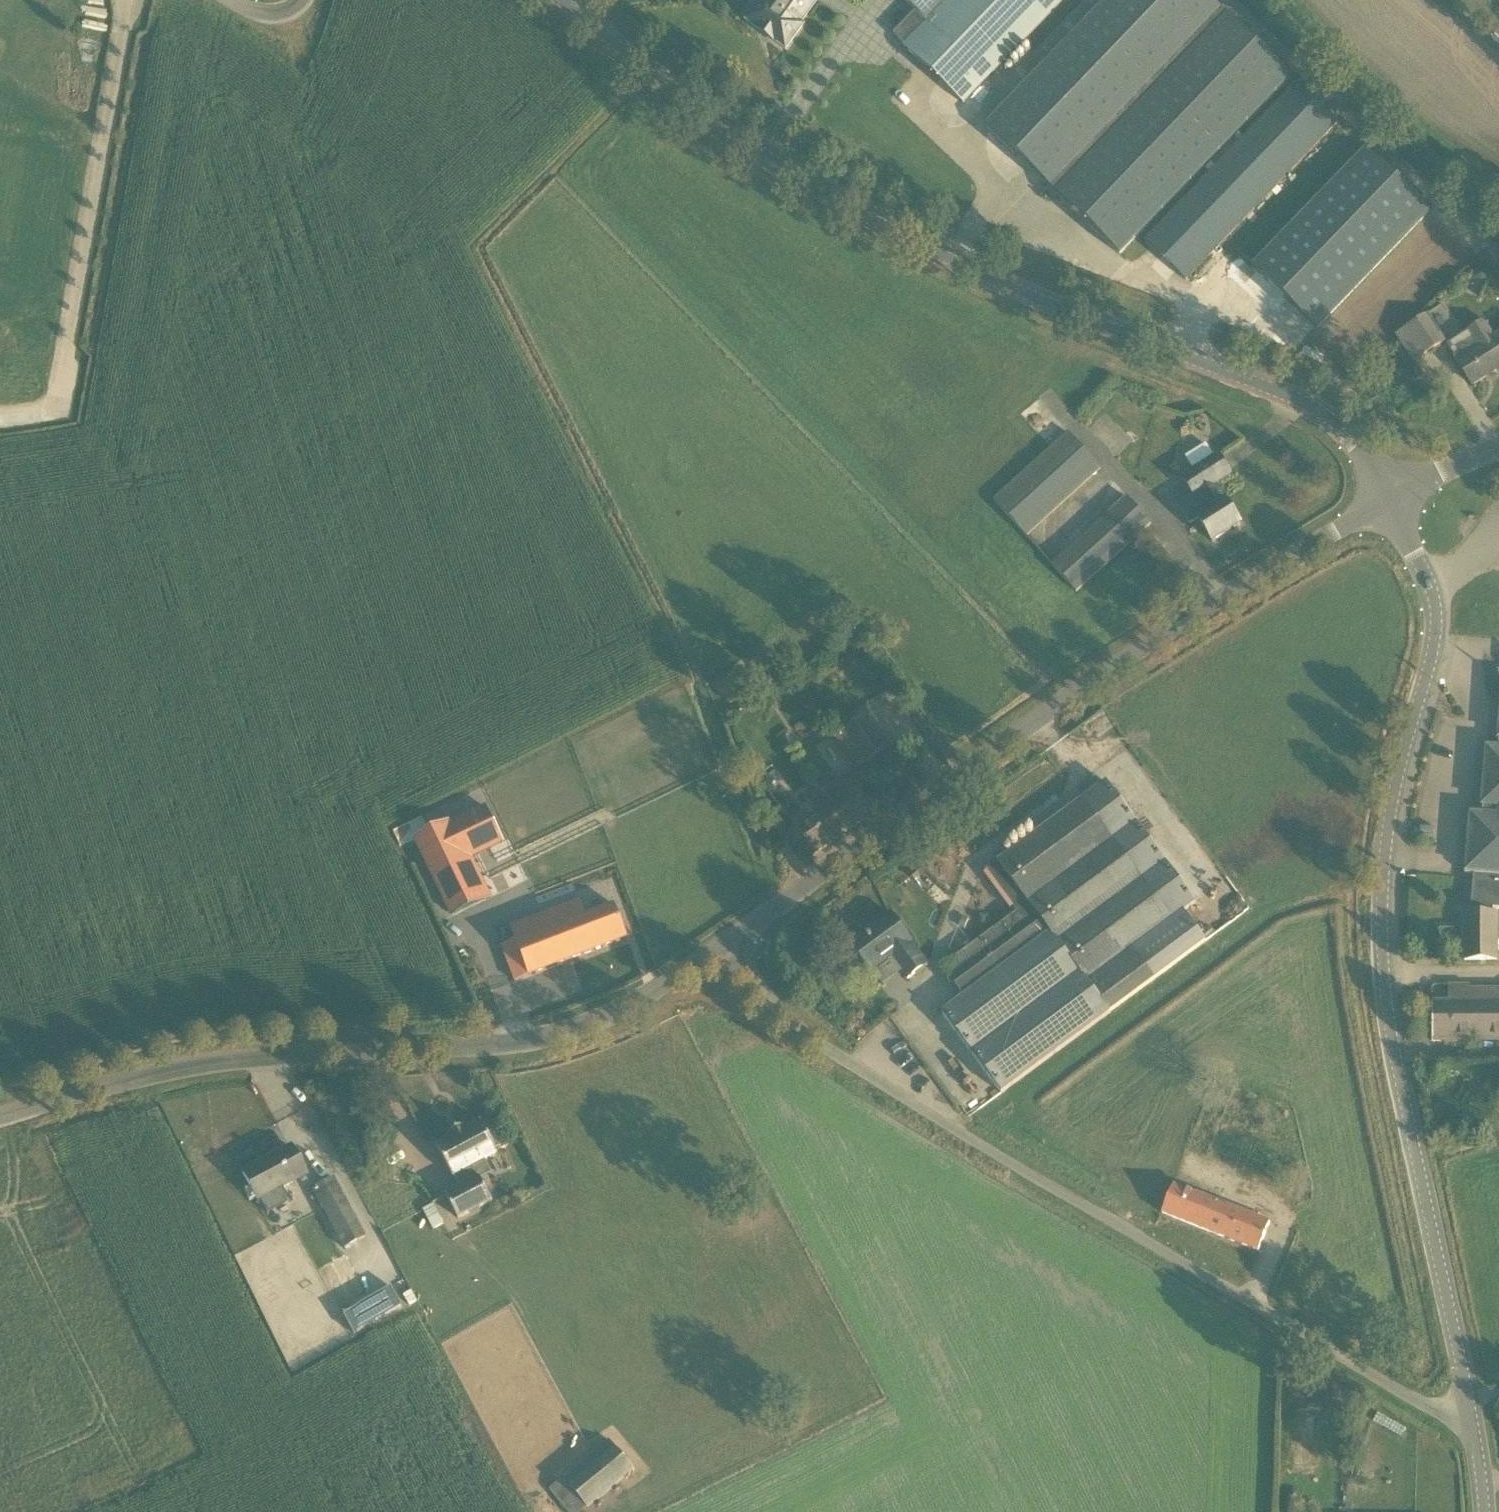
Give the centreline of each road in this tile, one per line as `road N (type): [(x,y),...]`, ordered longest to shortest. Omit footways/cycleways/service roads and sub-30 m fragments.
road 1 (tertiary): [(1387,498),(1333,407),(1286,376),(1057,292),(889,217),(563,0)]
road 2 (tertiary): [(1469,1406),(1388,1023),(1383,862),(1393,789),(1434,644),(1435,601),(1387,498)]
road 3 (unclassified): [(1469,1406),(1427,1408),(854,1054),(784,1006),(741,946)]
road 4 (unclassified): [(741,946),(1002,745),(1387,498)]
road 5 (unclassified): [(0,1114),(164,1071),(528,1042),(649,998),(741,946)]
road 6 (unclassified): [(1387,498),(1498,444)]

